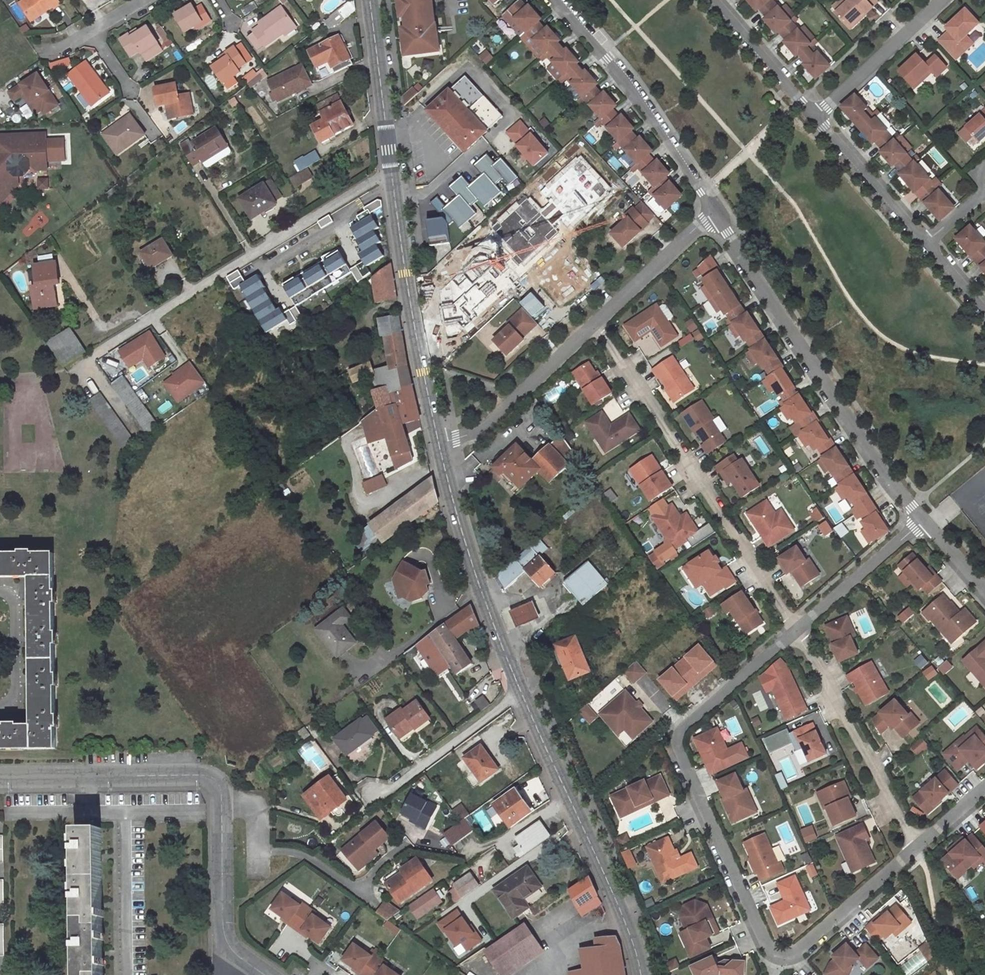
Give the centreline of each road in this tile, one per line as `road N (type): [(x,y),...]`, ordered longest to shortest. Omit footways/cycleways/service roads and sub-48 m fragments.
road 1 (residential): [(138,434),(85,360),(393,172)]
road 2 (residential): [(796,630),(675,737),(776,969)]
road 3 (residential): [(713,213),(924,520)]
road 4 (residential): [(595,323),(796,630)]
road 5 (tertiary): [(520,693),(634,943),(640,974)]
road 6 (tertiary): [(437,439),(473,572),(520,693)]
road 7 (residential): [(557,0),(640,96),(713,213)]
road 8 (residential): [(796,630),(915,848)]
road 9 (residential): [(221,793),(253,812),(255,851),(306,857),(357,890),(399,850)]
road 10 (tertiary): [(396,198),(437,439)]
road 11 (unclassified): [(221,793),(215,780),(198,776),(0,776)]
road 12 (residential): [(437,439),(485,427),(595,323)]
road 13 (residential): [(520,693),(361,804)]
road 14 (residential): [(776,969),(915,848)]
road 15 (unclassified): [(816,118),(944,0)]
road 16 (tertiary): [(370,0),(393,172)]
road 17 (residential): [(924,520),(796,630)]
road 18 (residential): [(816,118),(929,240)]
road 19 (residential): [(595,323),(713,213)]
road 20 (residential): [(714,0),(816,118)]
road 21 (unclassified): [(225,945),(221,793)]

